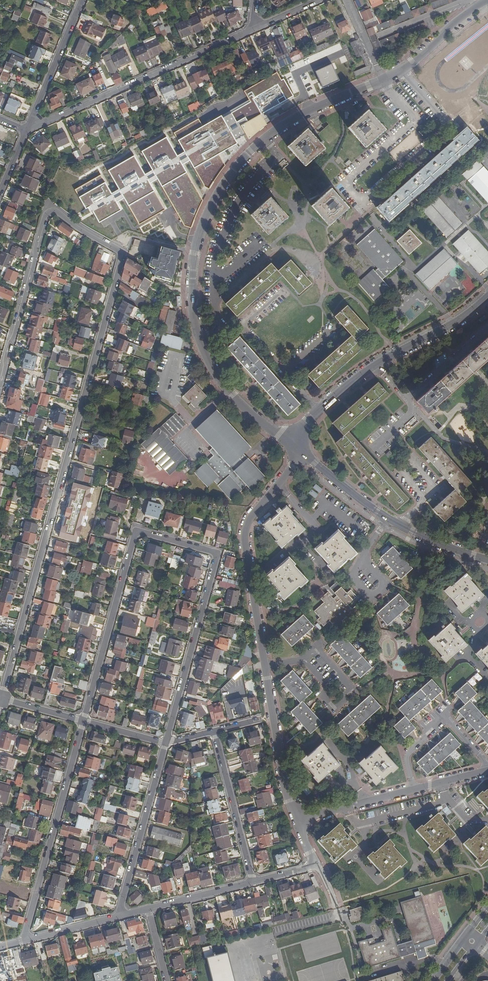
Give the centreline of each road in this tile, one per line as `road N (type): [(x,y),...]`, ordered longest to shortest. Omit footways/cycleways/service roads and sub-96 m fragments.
road 1 (residential): [(30,277),(52,213),(121,258),(1,699)]
road 2 (residential): [(166,743),(216,558),(144,533),(132,541),(84,721)]
road 3 (residential): [(200,340),(192,306),(193,254),(233,171),(284,126),(382,79)]
road 4 (residential): [(401,69),(448,134),(361,200),(355,177),(413,128),(382,79)]
road 5 (residential): [(32,130),(257,27)]
road 6 (residential): [(302,454),(245,530),(264,666)]
road 7 (residential): [(25,940),(84,721)]
road 8 (residential): [(487,560),(389,519),(302,454)]
road 9 (residential): [(317,410),(487,296)]
road 10 (unclassified): [(166,743),(122,915)]
road 11 (residential): [(264,666),(287,794),(302,817)]
road 12 (unclassified): [(254,882),(214,731)]
road 13 (residential): [(487,764),(440,721),(406,757),(413,789)]
road 14 (residential): [(291,445),(229,391),(200,340)]
road 15 (residential): [(304,658),(334,707),(354,690),(317,647)]
road 16 (residential): [(83,0),(32,130)]

